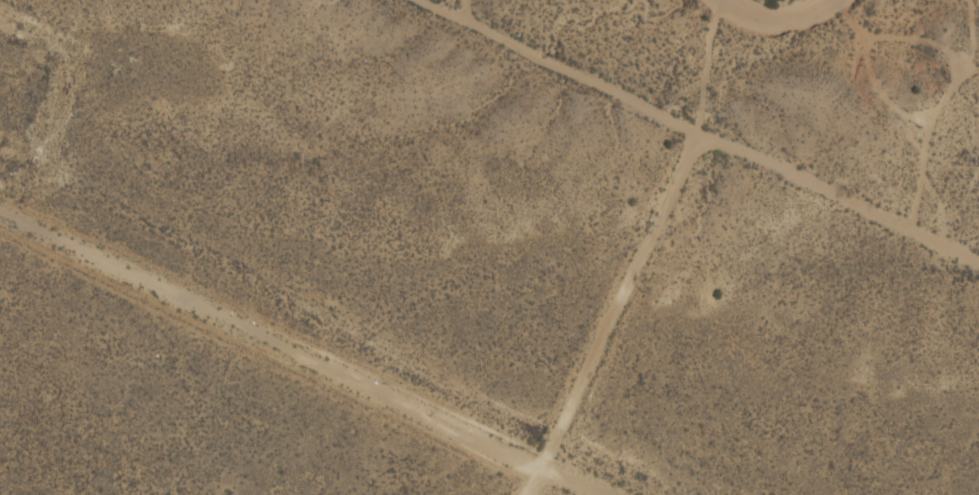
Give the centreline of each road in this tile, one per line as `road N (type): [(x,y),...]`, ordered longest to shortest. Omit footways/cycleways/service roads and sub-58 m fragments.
road 1 (residential): [(620,494),(0,214)]
road 2 (track): [(530,494),(701,142)]
road 3 (track): [(701,142),(688,128),(416,0)]
road 4 (track): [(978,270),(701,142)]

